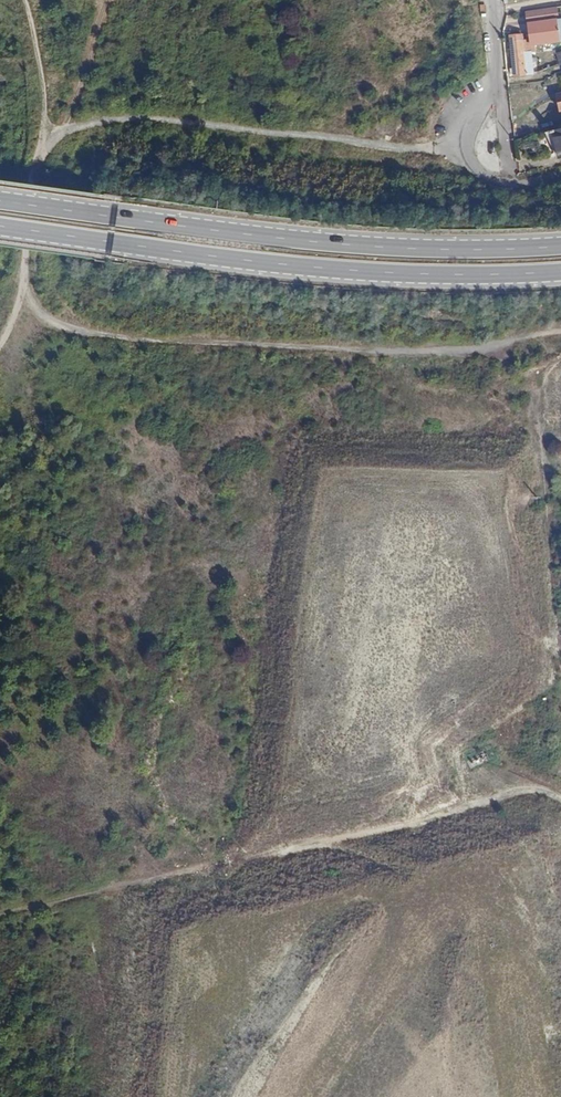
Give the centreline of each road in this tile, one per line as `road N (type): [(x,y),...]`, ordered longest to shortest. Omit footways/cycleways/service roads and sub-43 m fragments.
road 1 (track): [(560,329),(486,350),(69,332),(44,321),(21,286)]
road 2 (primary): [(560,246),(331,243),(0,200)]
road 3 (primary): [(0,226),(347,270),(560,271)]
road 4 (track): [(47,154),(62,133),(117,116),(387,146)]
road 5 (residential): [(560,182),(524,191),(496,186),(461,153),(469,123),(498,85),(493,0)]
road 6 (track): [(21,286),(36,172),(47,154)]

